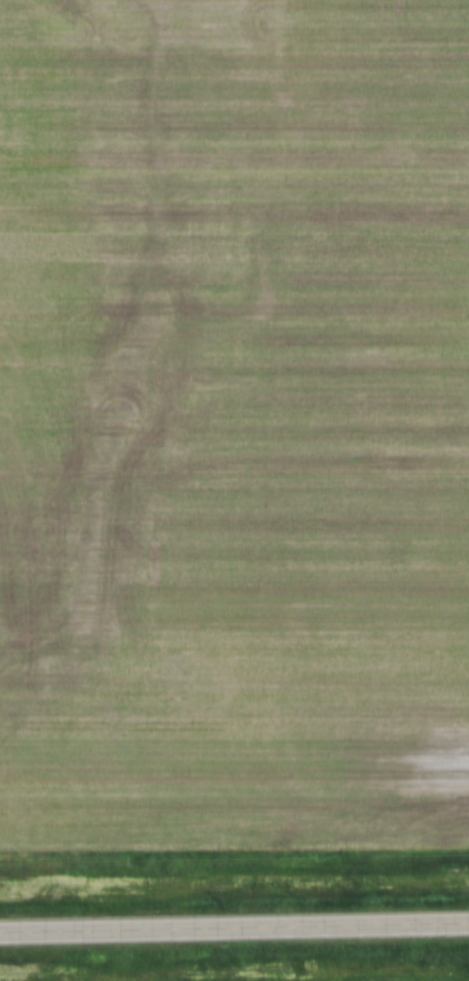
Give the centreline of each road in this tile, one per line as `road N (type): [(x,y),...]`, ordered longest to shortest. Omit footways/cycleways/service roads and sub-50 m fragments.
road 1 (secondary): [(0,929),(468,923)]

